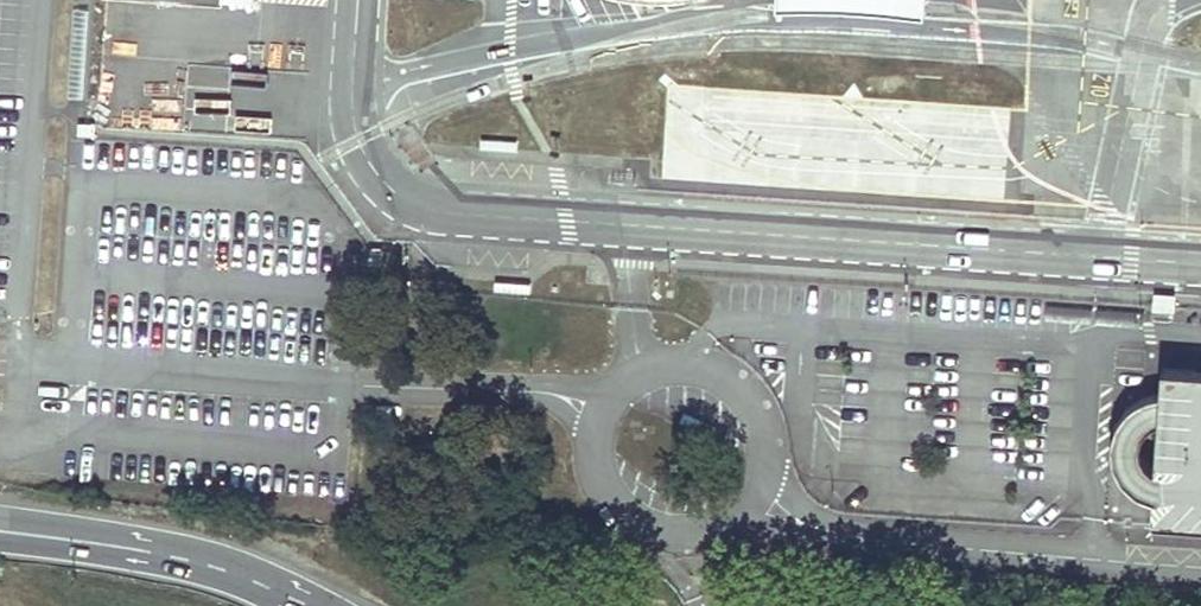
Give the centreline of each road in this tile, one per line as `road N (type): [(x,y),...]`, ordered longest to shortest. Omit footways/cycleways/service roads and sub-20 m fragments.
road 1 (motorway): [(298,605),(252,581),(73,542)]

